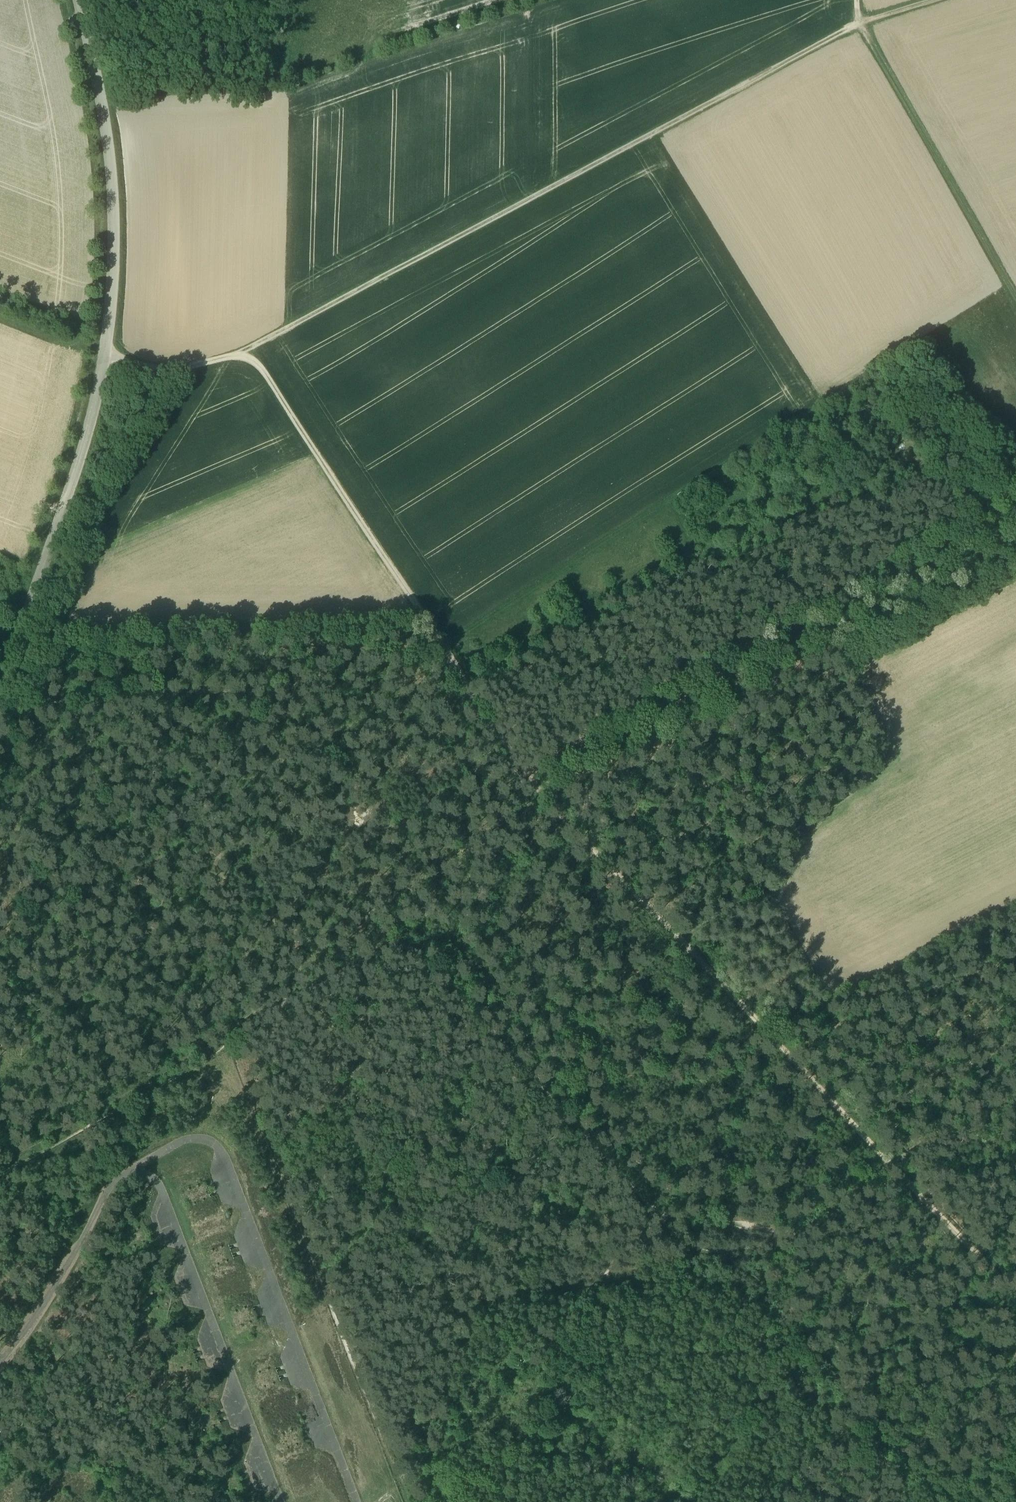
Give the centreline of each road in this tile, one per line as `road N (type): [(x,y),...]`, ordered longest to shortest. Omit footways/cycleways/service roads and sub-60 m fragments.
road 1 (track): [(240,354),(847,30),(939,0)]
road 2 (unclassified): [(80,0),(112,169),(105,351),(85,441),(0,692)]
road 3 (track): [(525,773),(887,1156)]
road 4 (track): [(525,773),(978,507)]
road 5 (track): [(240,354),(271,382),(461,679)]
road 6 (track): [(862,24),(1015,297)]
road 7 (track): [(887,1156),(1015,1293)]
road 8 (track): [(1015,1097),(887,1156)]
road 9 (track): [(105,351),(180,368),(240,354)]
road 10 (track): [(678,937),(746,906),(796,901)]

